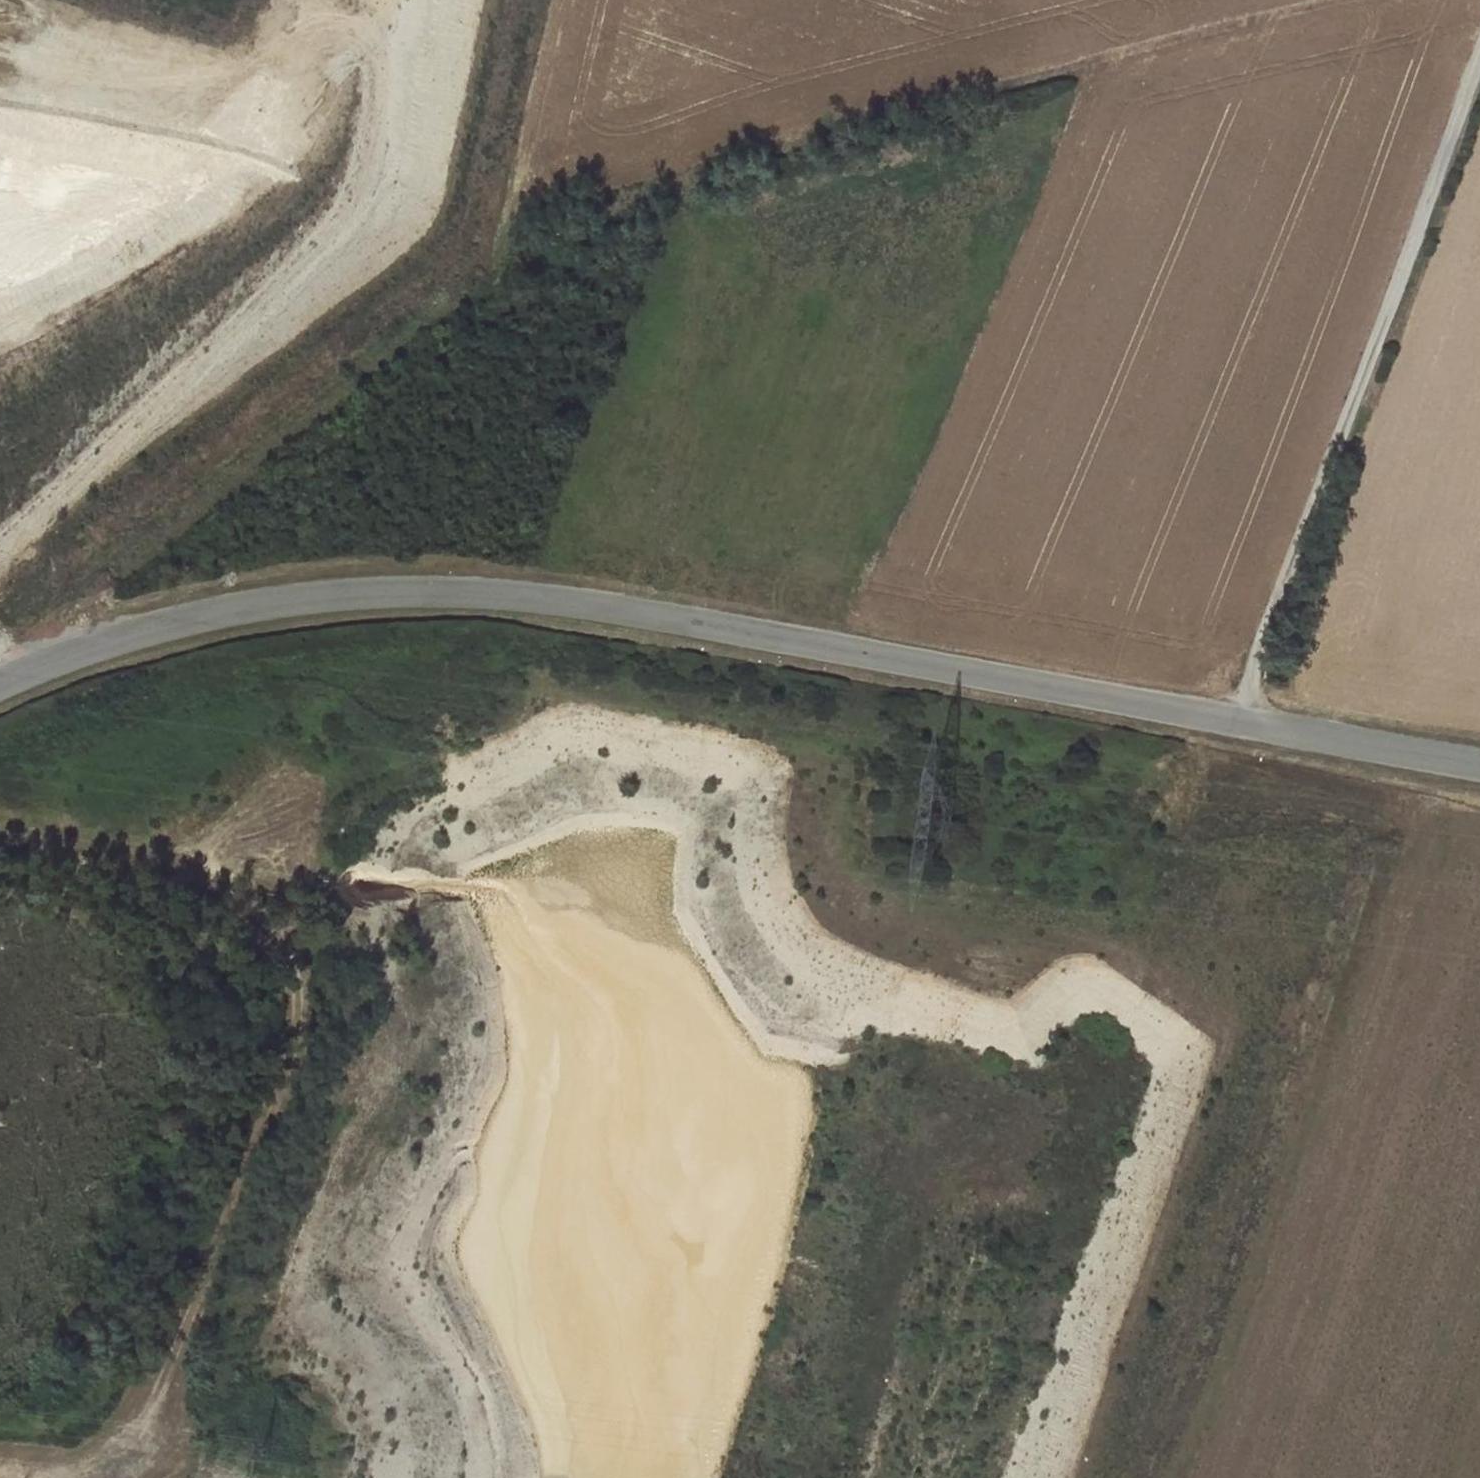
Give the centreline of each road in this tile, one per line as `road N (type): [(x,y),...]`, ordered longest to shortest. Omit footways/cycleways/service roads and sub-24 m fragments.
road 1 (unclassified): [(1231,714),(476,587),(307,590),(77,643),(0,685)]
road 2 (track): [(1479,64),(1231,714)]
road 3 (unclassified): [(1231,714),(1479,762)]

